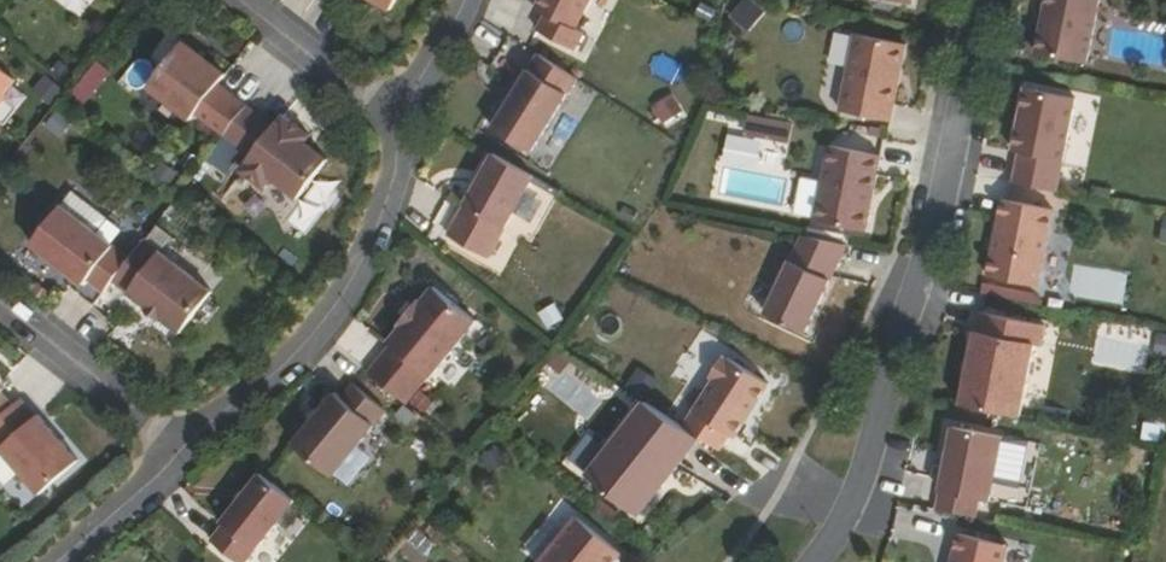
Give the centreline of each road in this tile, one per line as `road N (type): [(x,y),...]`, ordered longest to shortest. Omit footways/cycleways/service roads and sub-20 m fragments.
road 1 (residential): [(818,561),(852,510),(939,230),(987,0)]
road 2 (residential): [(404,121),(393,191),(326,328),(186,446)]
road 3 (residential): [(186,446),(0,300)]
road 4 (residential): [(404,121),(237,0)]
road 5 (residential): [(186,446),(60,561)]
road 6 (residential): [(469,0),(404,121)]

